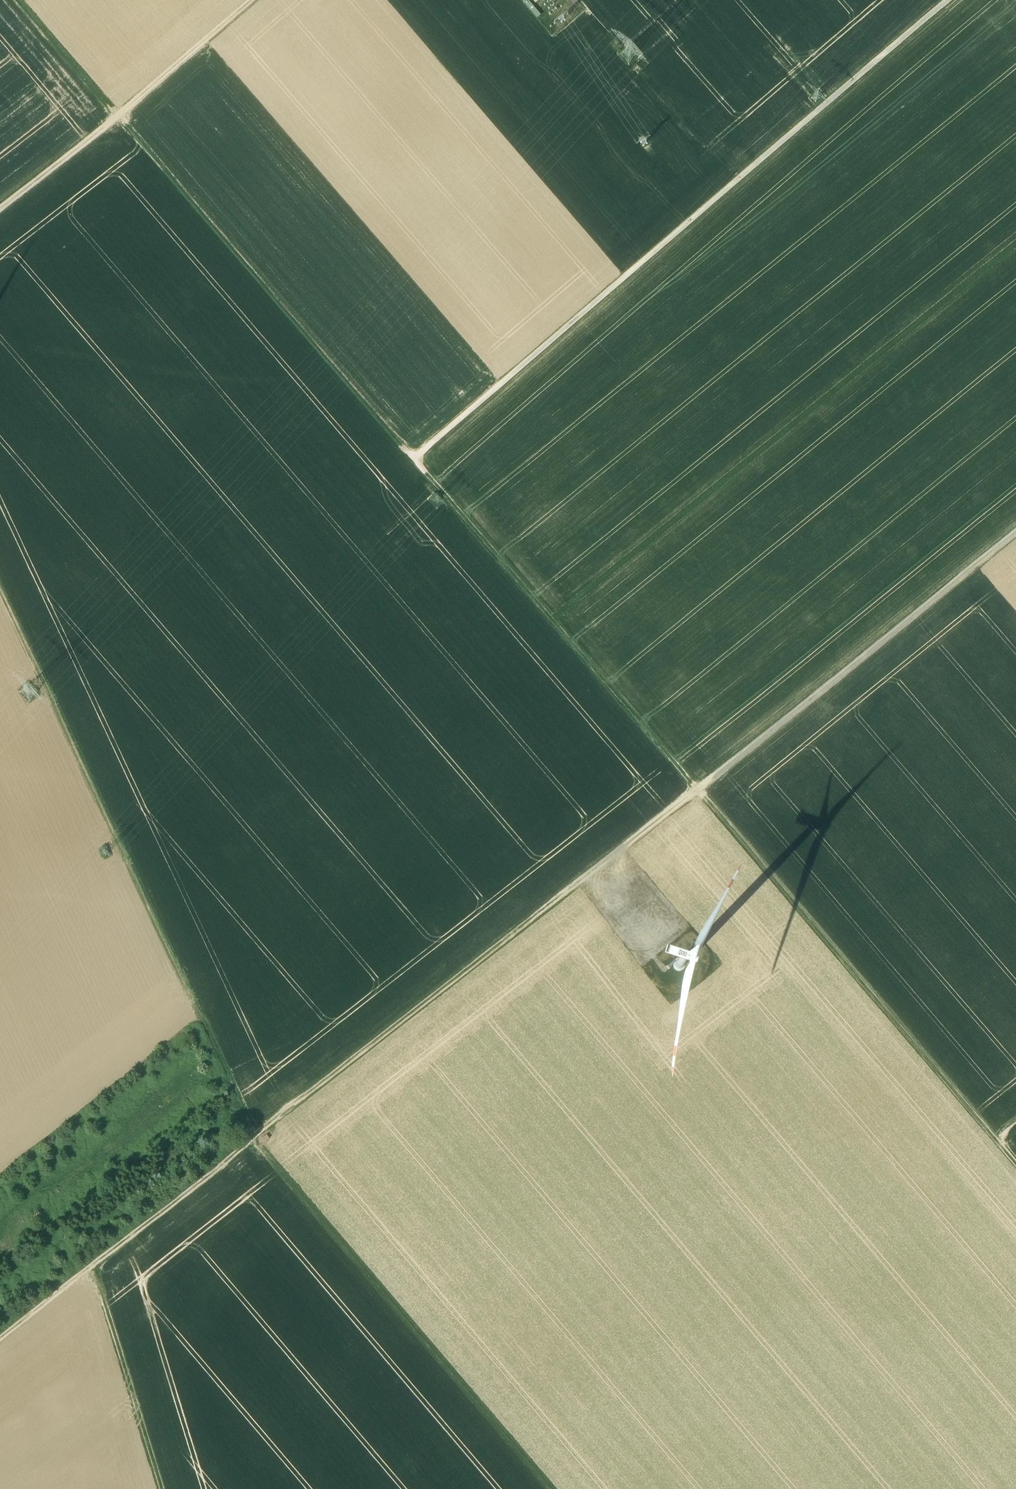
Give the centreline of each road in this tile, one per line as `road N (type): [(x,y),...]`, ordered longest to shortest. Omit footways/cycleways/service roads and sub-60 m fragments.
road 1 (track): [(0,582),(261,1146),(700,792),(423,467)]
road 2 (track): [(1015,1164),(700,792),(1015,535)]
road 3 (track): [(965,0),(423,467)]
road 4 (track): [(23,0),(390,431)]
road 5 (track): [(261,1146),(553,1488)]
road 6 (track): [(0,213),(268,0)]
road 7 (track): [(261,1146),(0,1349)]
road 8 (track): [(95,1276),(162,1488)]

